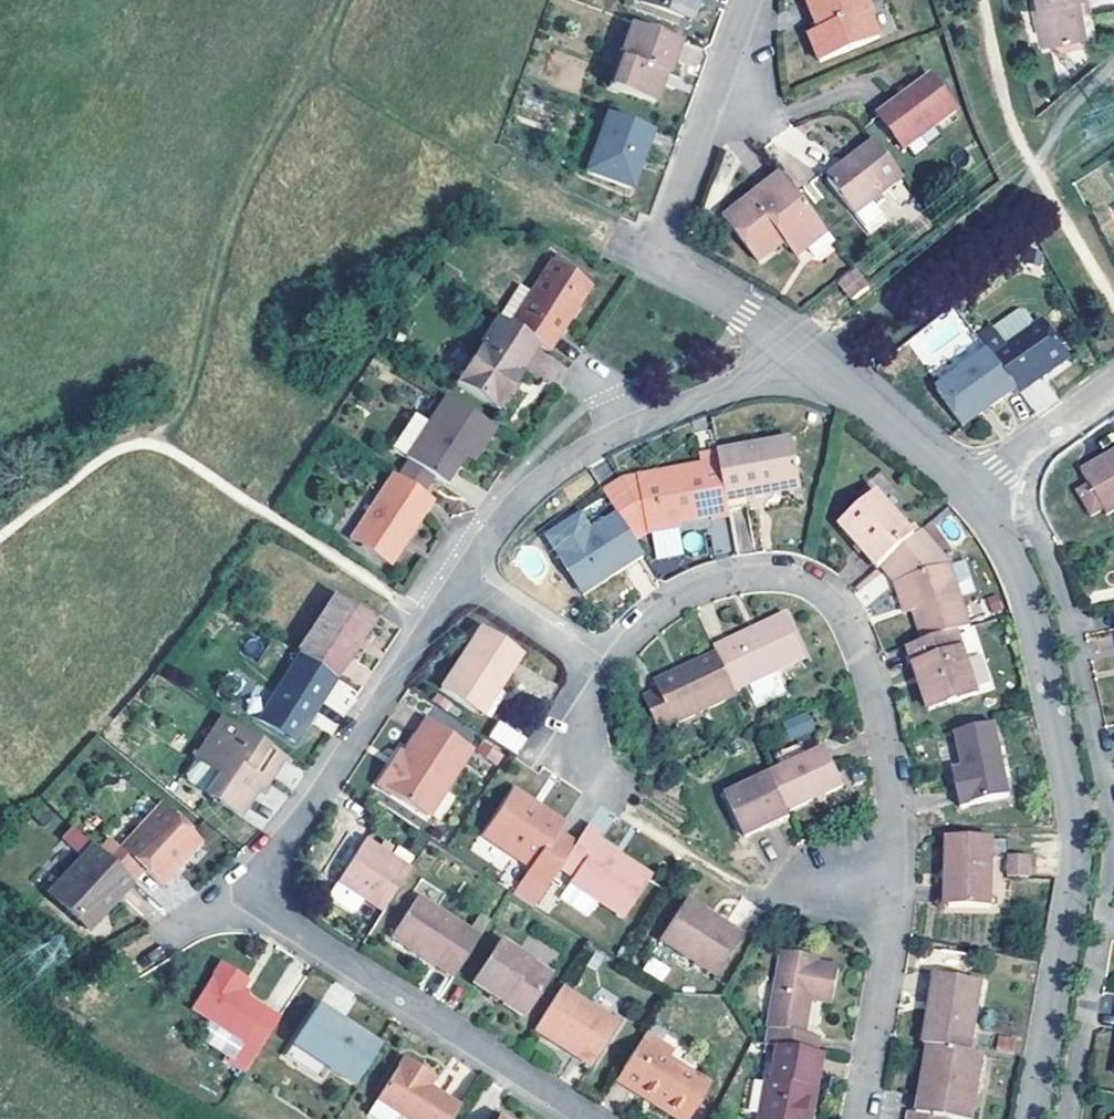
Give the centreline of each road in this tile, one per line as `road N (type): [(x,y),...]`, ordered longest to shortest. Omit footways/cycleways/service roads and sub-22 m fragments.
road 1 (residential): [(853,1118),(887,935),(894,813),(865,668),(842,616),(825,595),(789,580),(706,590),(663,610),(608,673)]
road 2 (residential): [(462,579),(276,859),(273,892),(301,931),(598,1118)]
road 3 (residential): [(1032,1118),(1076,871),(1077,819),(1032,614),(1014,563),(967,494)]
road 4 (residential): [(747,0),(661,253),(678,276),(770,333),(794,376)]
road 5 (residential): [(794,376),(672,410),(579,455),(526,494),(462,579)]
road 6 (residential): [(967,494),(845,387),(794,376)]
road 7 (residential): [(967,494),(1113,386)]
road 8 (residential): [(462,579),(608,673)]
road 9 (residential): [(608,673),(583,723),(583,744),(588,767),(625,809)]

